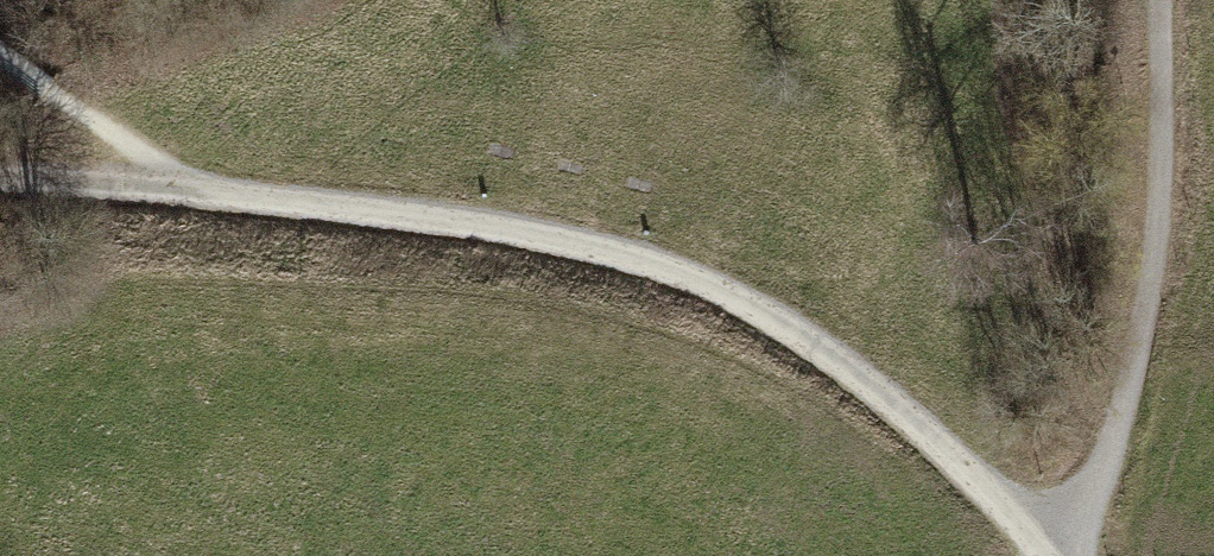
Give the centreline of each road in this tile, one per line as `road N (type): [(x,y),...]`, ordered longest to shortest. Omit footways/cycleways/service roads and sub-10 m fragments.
road 1 (track): [(0,54),(197,196),(444,215),(681,273),(884,397),(1058,555)]
road 2 (track): [(1061,555),(1109,466),(1140,339),(1156,240),(1161,0)]
road 3 (track): [(0,177),(197,196)]

